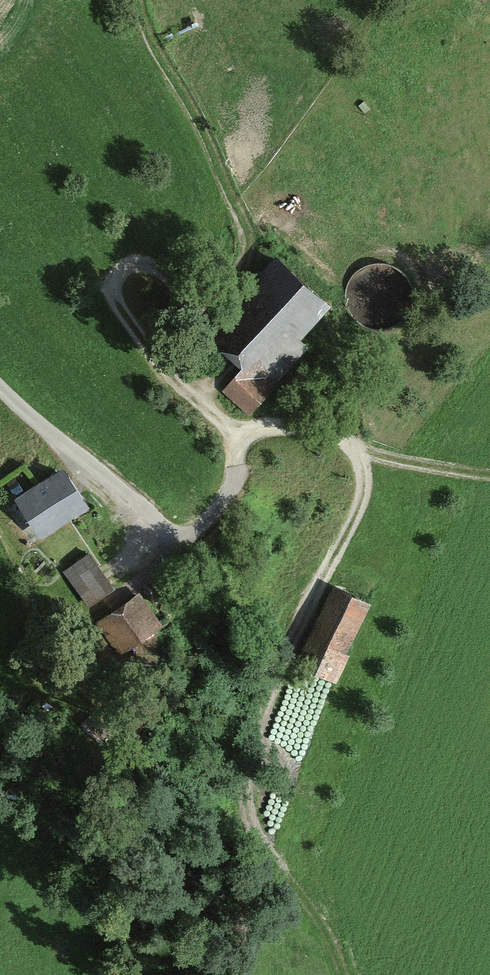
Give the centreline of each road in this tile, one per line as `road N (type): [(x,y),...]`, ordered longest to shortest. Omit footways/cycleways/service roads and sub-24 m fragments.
road 1 (track): [(189,297),(143,264),(125,266),(114,281),(118,302),(162,368),(224,424),(301,429),(387,459),(489,476)]
road 2 (track): [(297,633),(265,728),(252,826),(326,929),(340,974)]
road 3 (track): [(241,429),(229,495),(195,530),(176,535),(0,389)]
road 4 (track): [(184,536),(149,574),(79,617),(0,643)]
road 5 (track): [(297,633),(359,507),(363,474),(355,446)]

